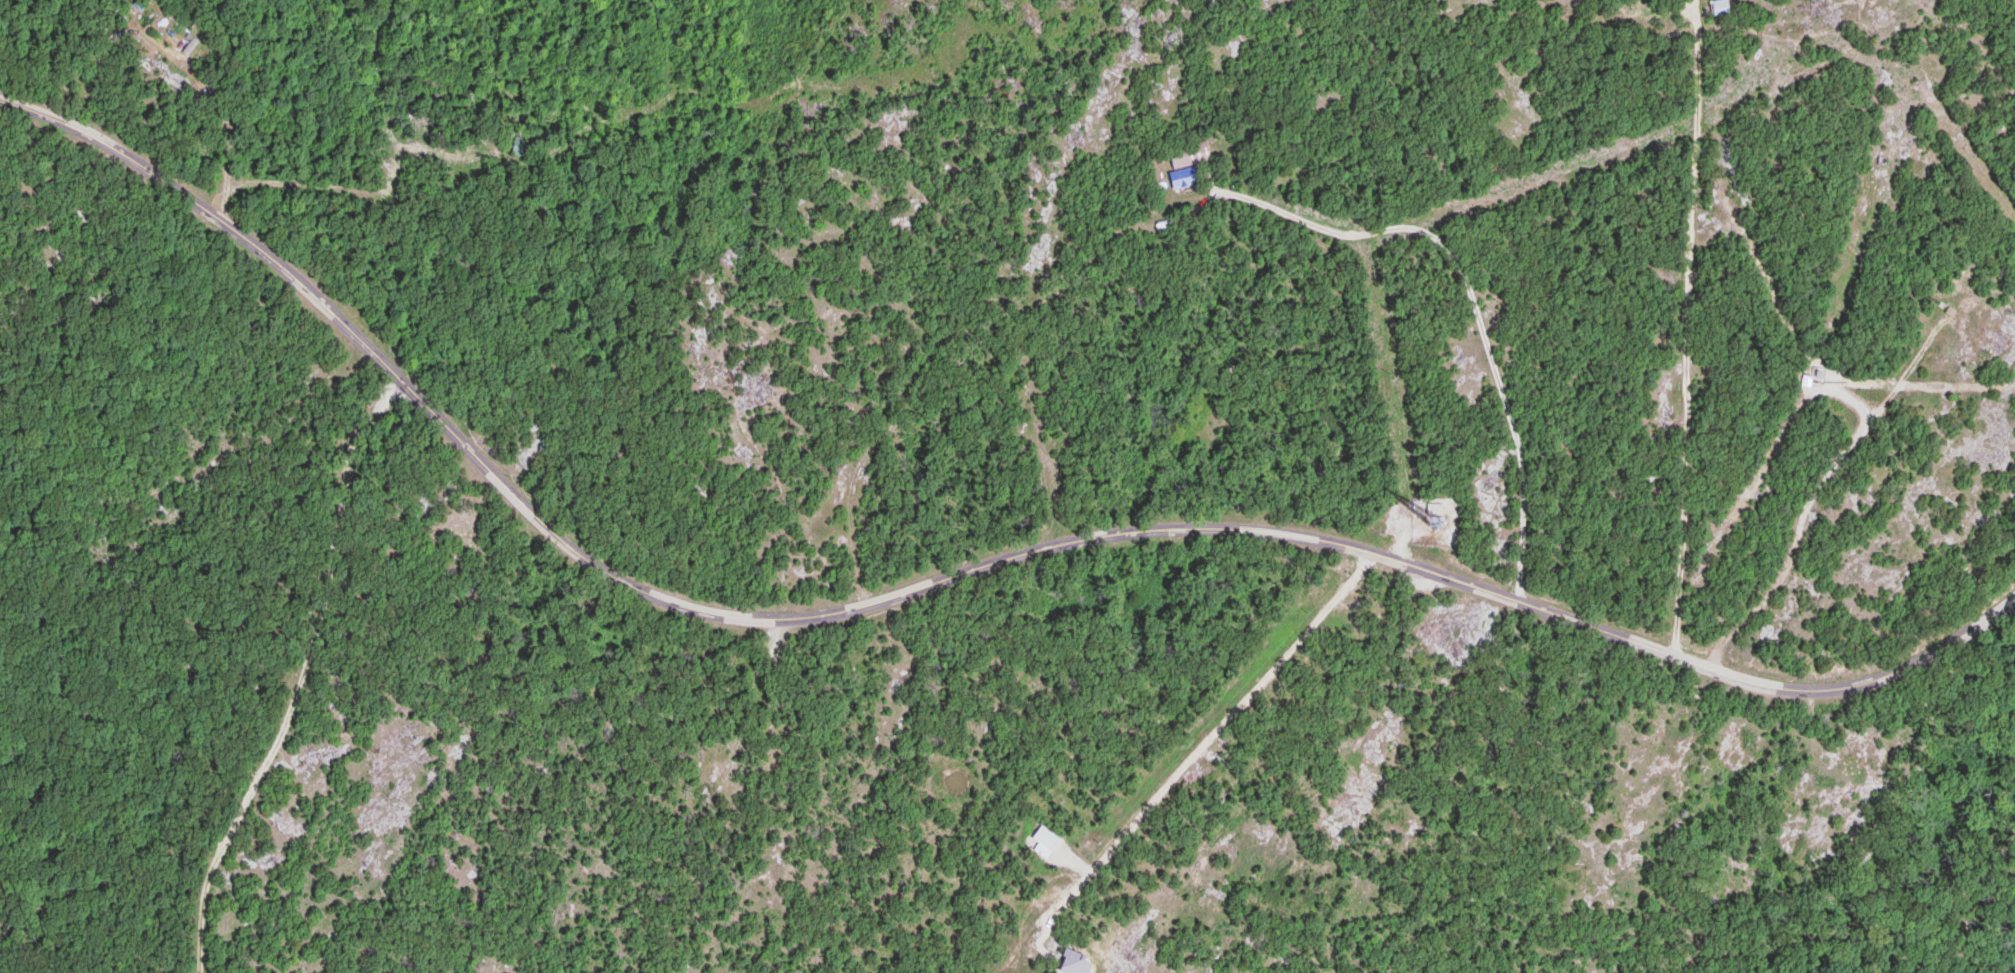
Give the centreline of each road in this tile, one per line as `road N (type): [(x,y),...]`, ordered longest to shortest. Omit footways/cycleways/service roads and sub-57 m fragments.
road 1 (residential): [(0,90),(110,134),(322,290),(467,446),(609,580),(664,604),(731,618),(797,615),(865,603),(1075,539),(1234,528),(1321,541),(1723,671),(1809,687),(1874,682),(1915,668),(1993,617),(2014,593)]
road 2 (residential): [(1675,655),(1698,24),(1691,7)]
road 3 (track): [(400,370),(346,440),(289,706),(209,855),(203,972)]

